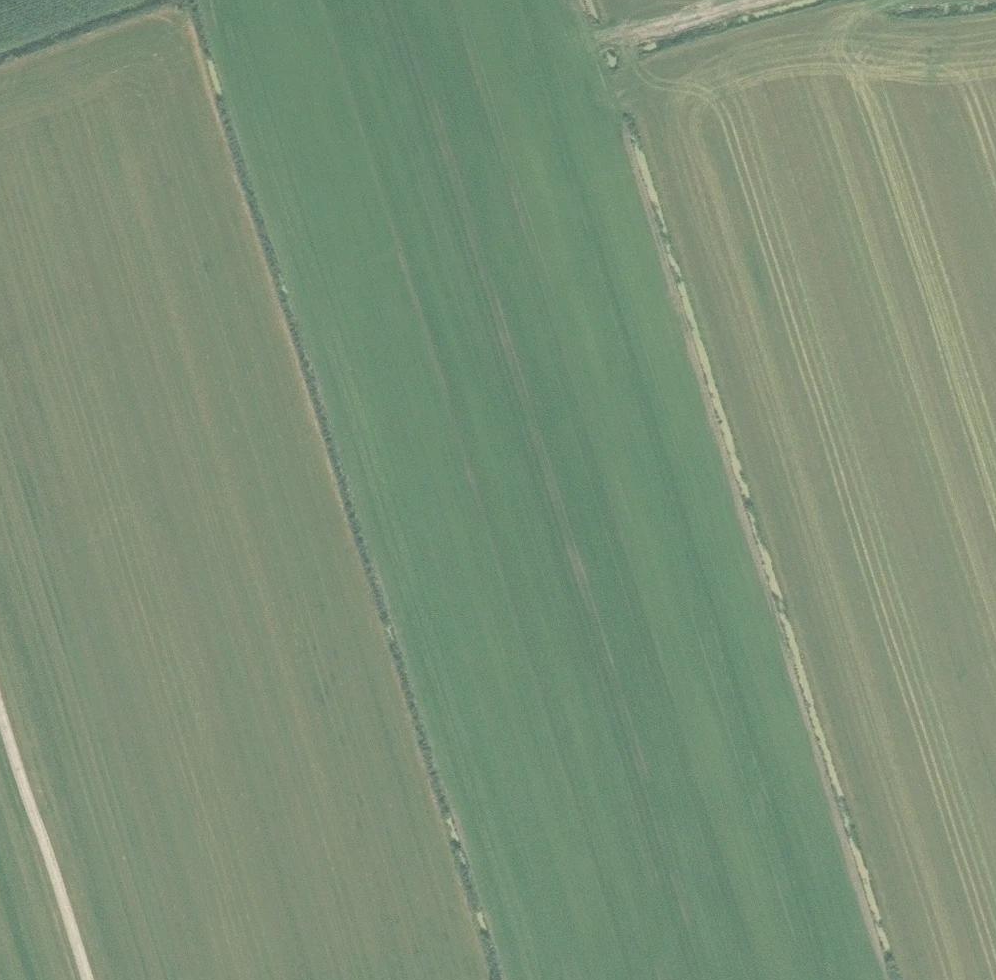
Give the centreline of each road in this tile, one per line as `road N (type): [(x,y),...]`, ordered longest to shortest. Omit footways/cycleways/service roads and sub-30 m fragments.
road 1 (track): [(86,979),(0,708)]
road 2 (track): [(755,0),(617,38),(588,32),(571,0)]

